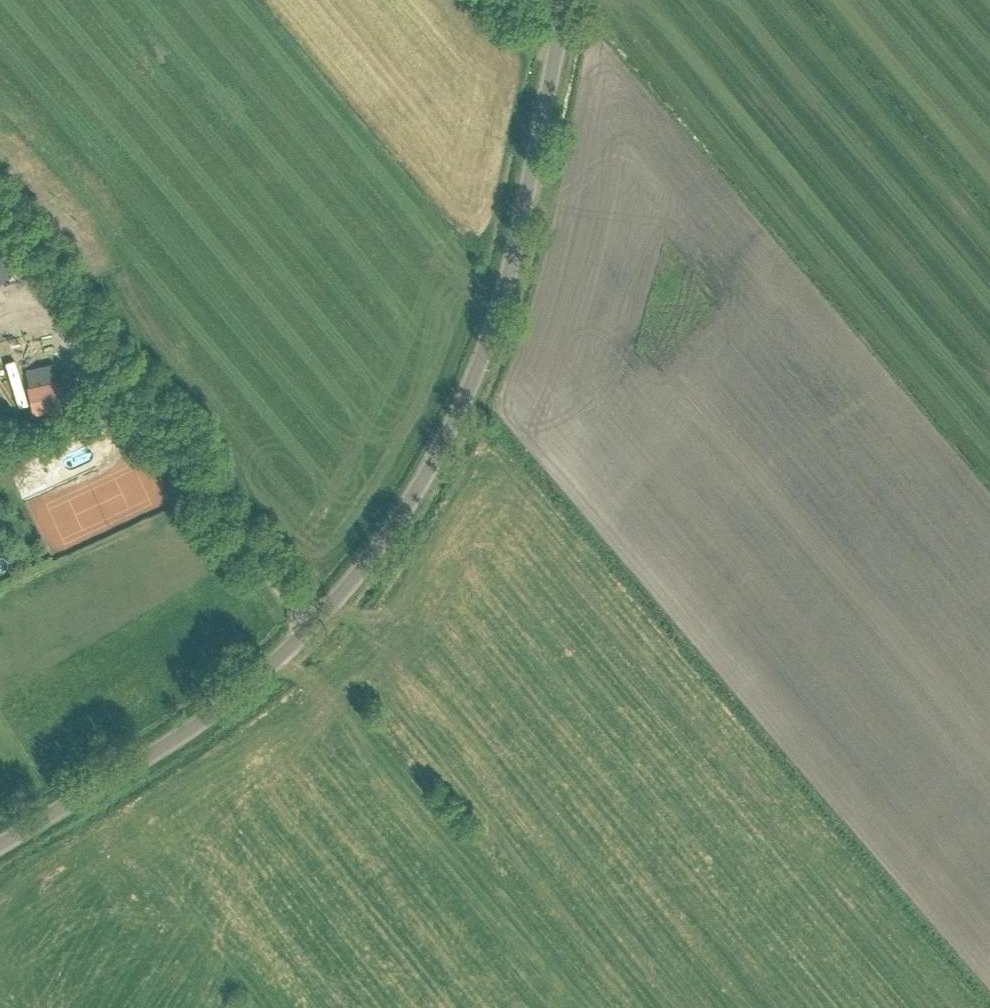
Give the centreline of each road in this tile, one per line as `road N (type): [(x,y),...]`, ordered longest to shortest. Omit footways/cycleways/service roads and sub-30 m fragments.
road 1 (unclassified): [(0,843),(243,690),(349,582),(392,525),(429,466),(502,293),(566,0)]

